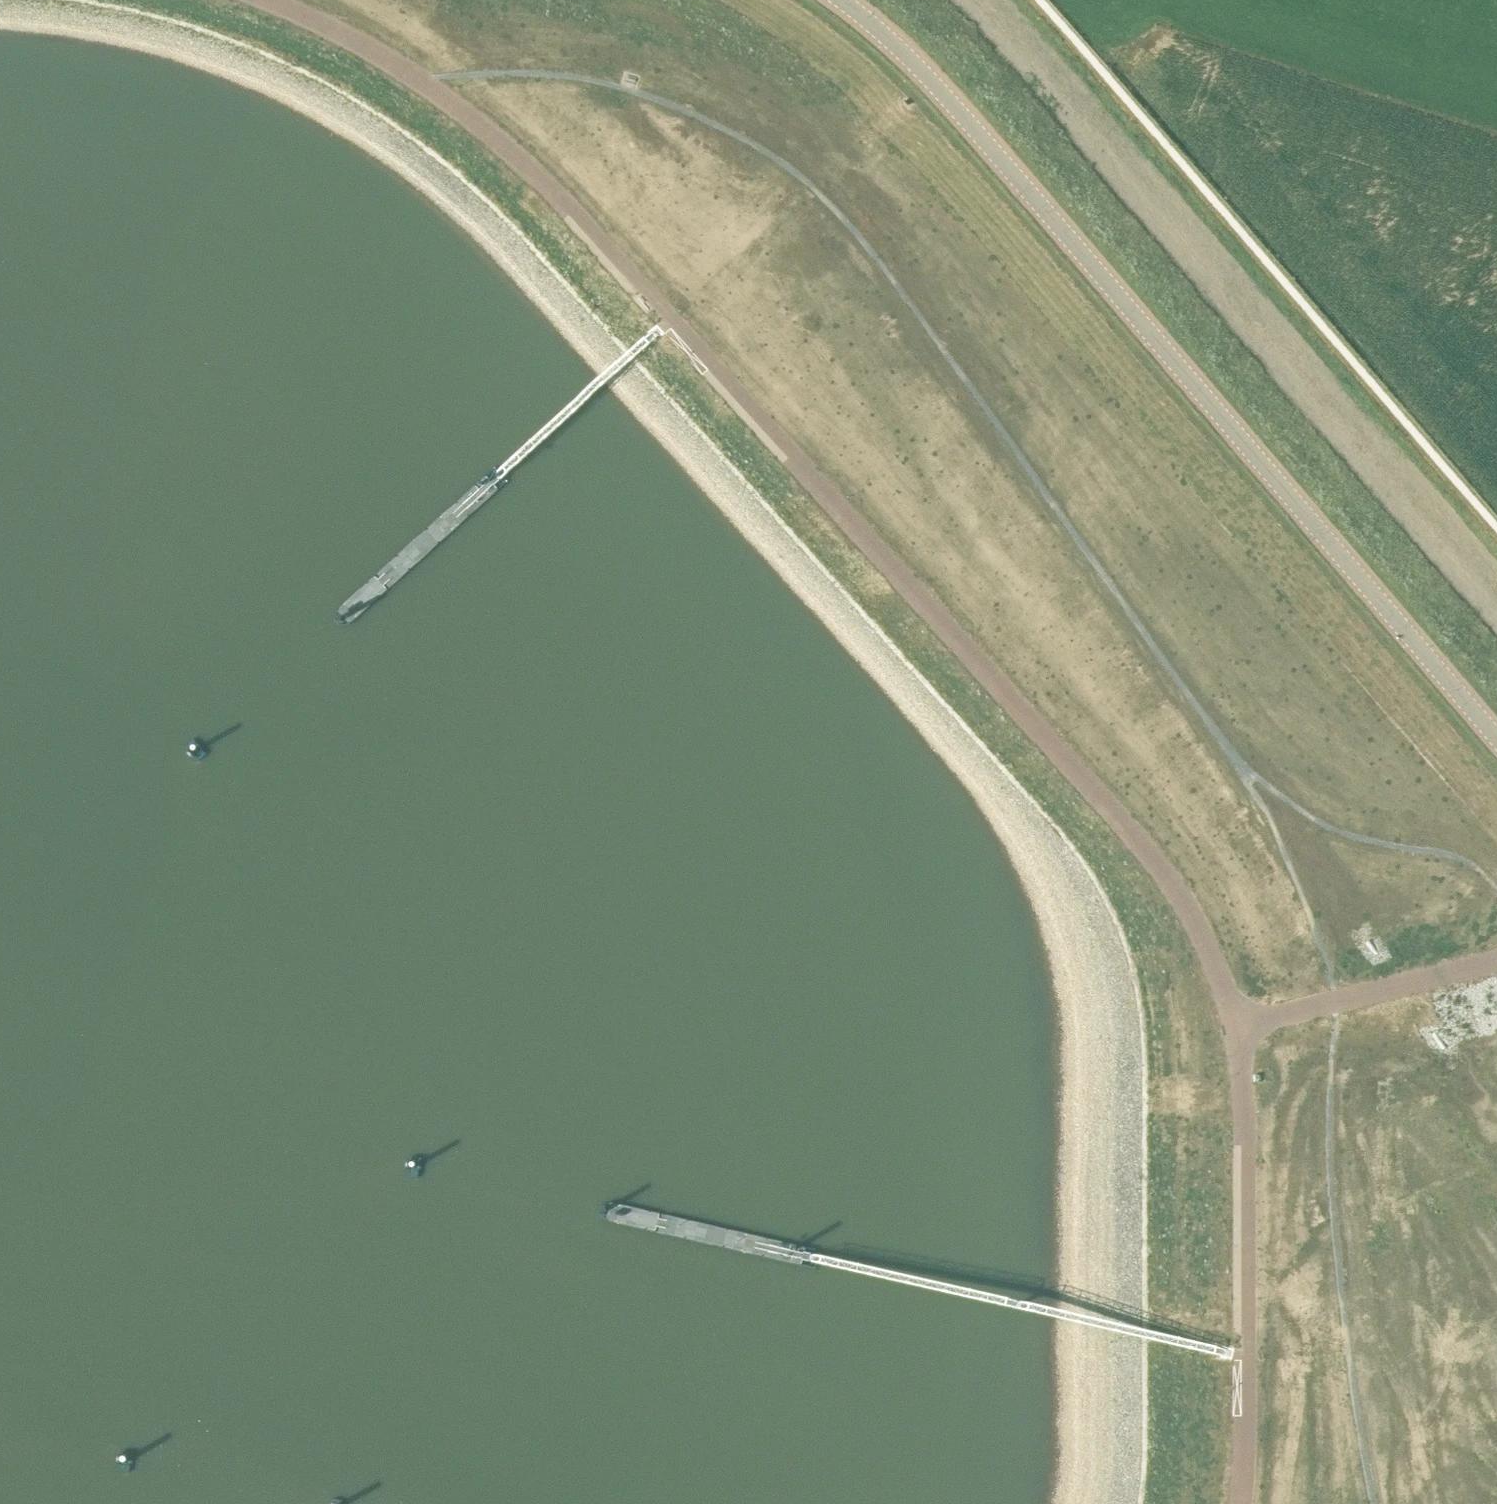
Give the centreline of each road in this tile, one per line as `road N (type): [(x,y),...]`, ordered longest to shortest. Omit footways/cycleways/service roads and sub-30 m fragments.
road 1 (secondary): [(843,0),(943,91),(1496,737)]

